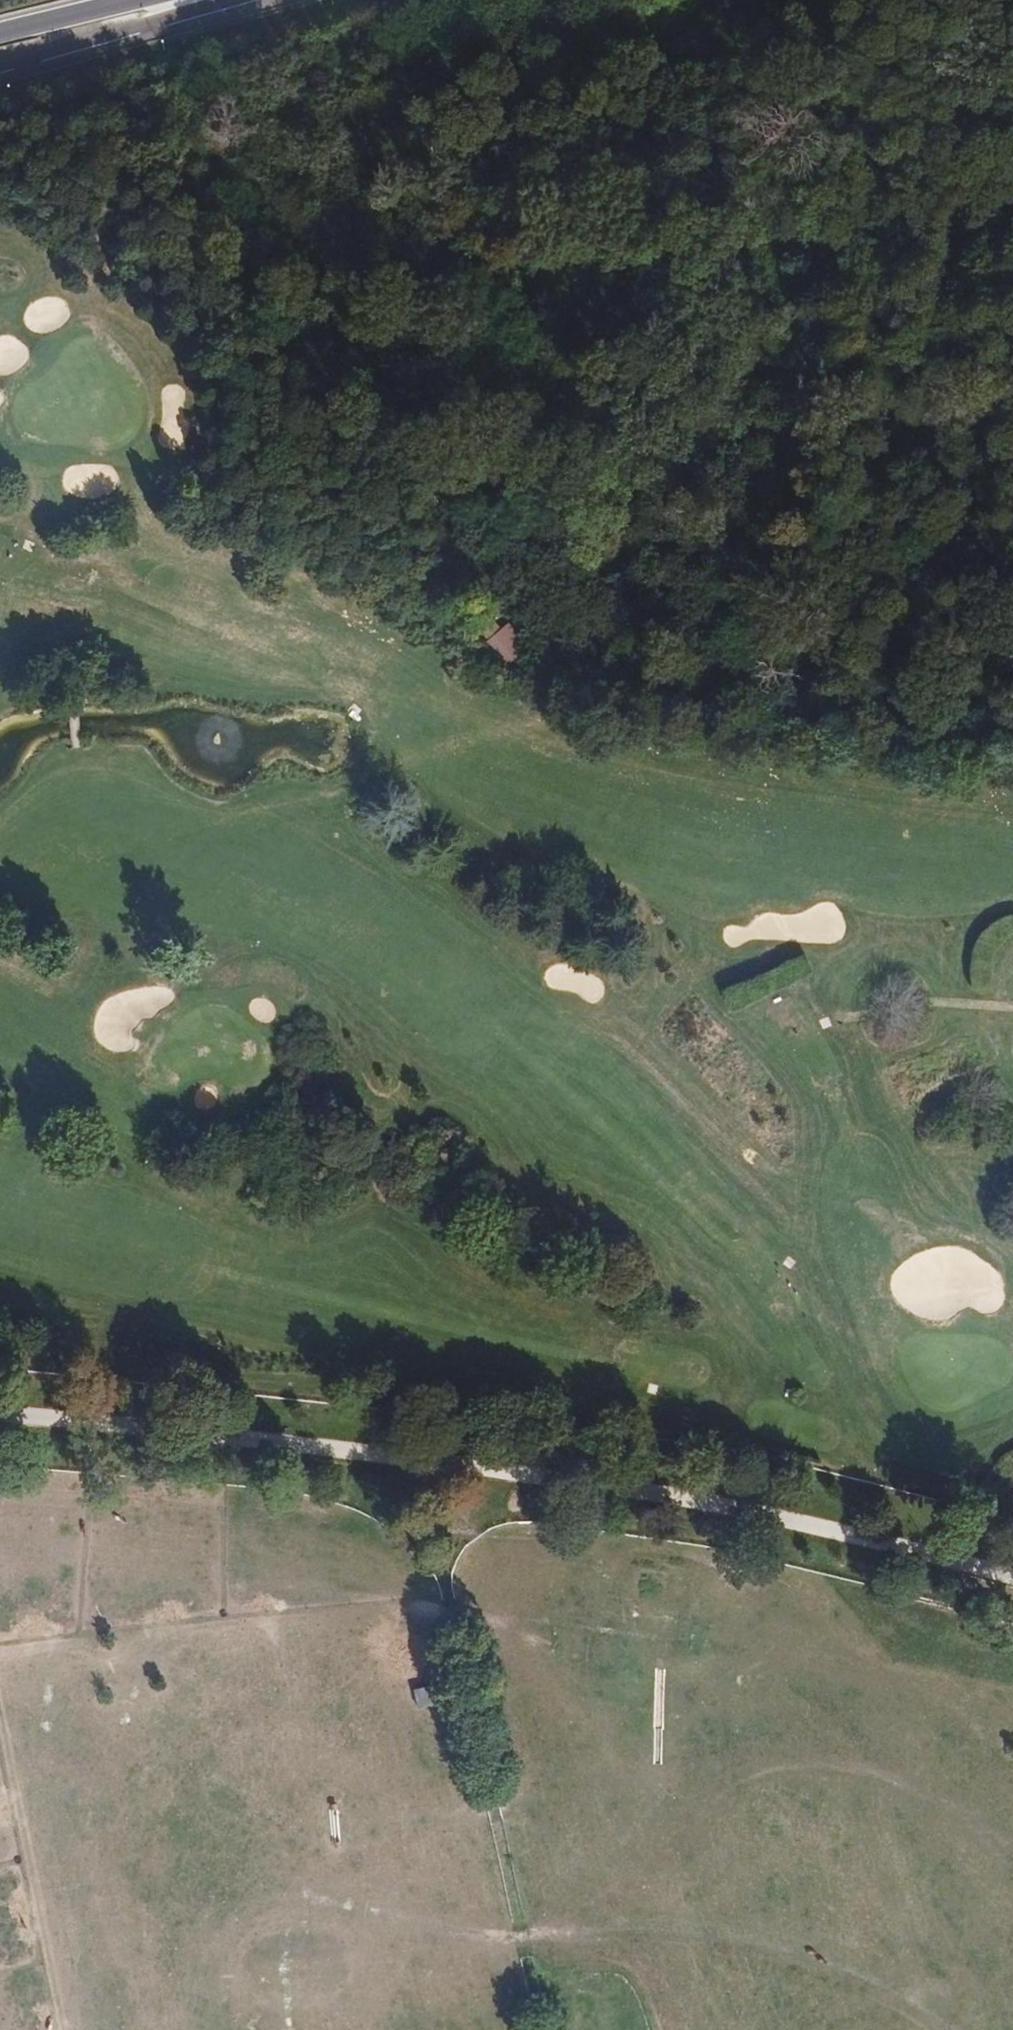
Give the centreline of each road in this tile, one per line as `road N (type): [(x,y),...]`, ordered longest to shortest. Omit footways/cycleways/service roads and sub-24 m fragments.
road 1 (track): [(1012,1576),(783,1518),(628,1490),(0,1414)]
road 2 (motorway): [(0,73),(240,0)]
road 3 (motorway): [(0,36),(147,0)]

